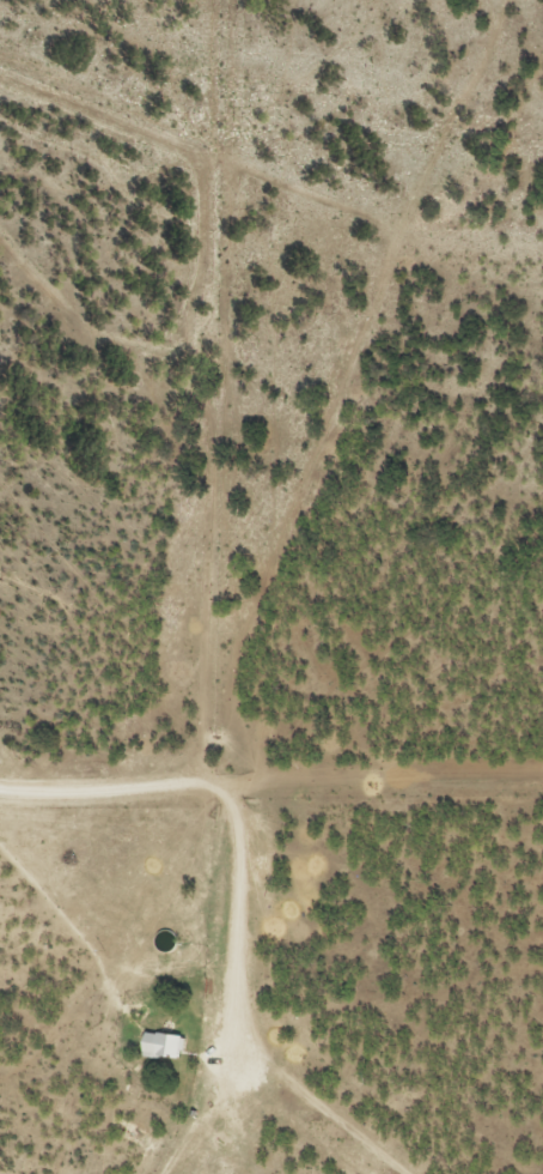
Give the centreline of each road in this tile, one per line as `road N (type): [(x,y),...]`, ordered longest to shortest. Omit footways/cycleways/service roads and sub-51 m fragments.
road 1 (residential): [(387,1173),(212,1071),(201,1029),(195,831),(177,807),(0,803)]

